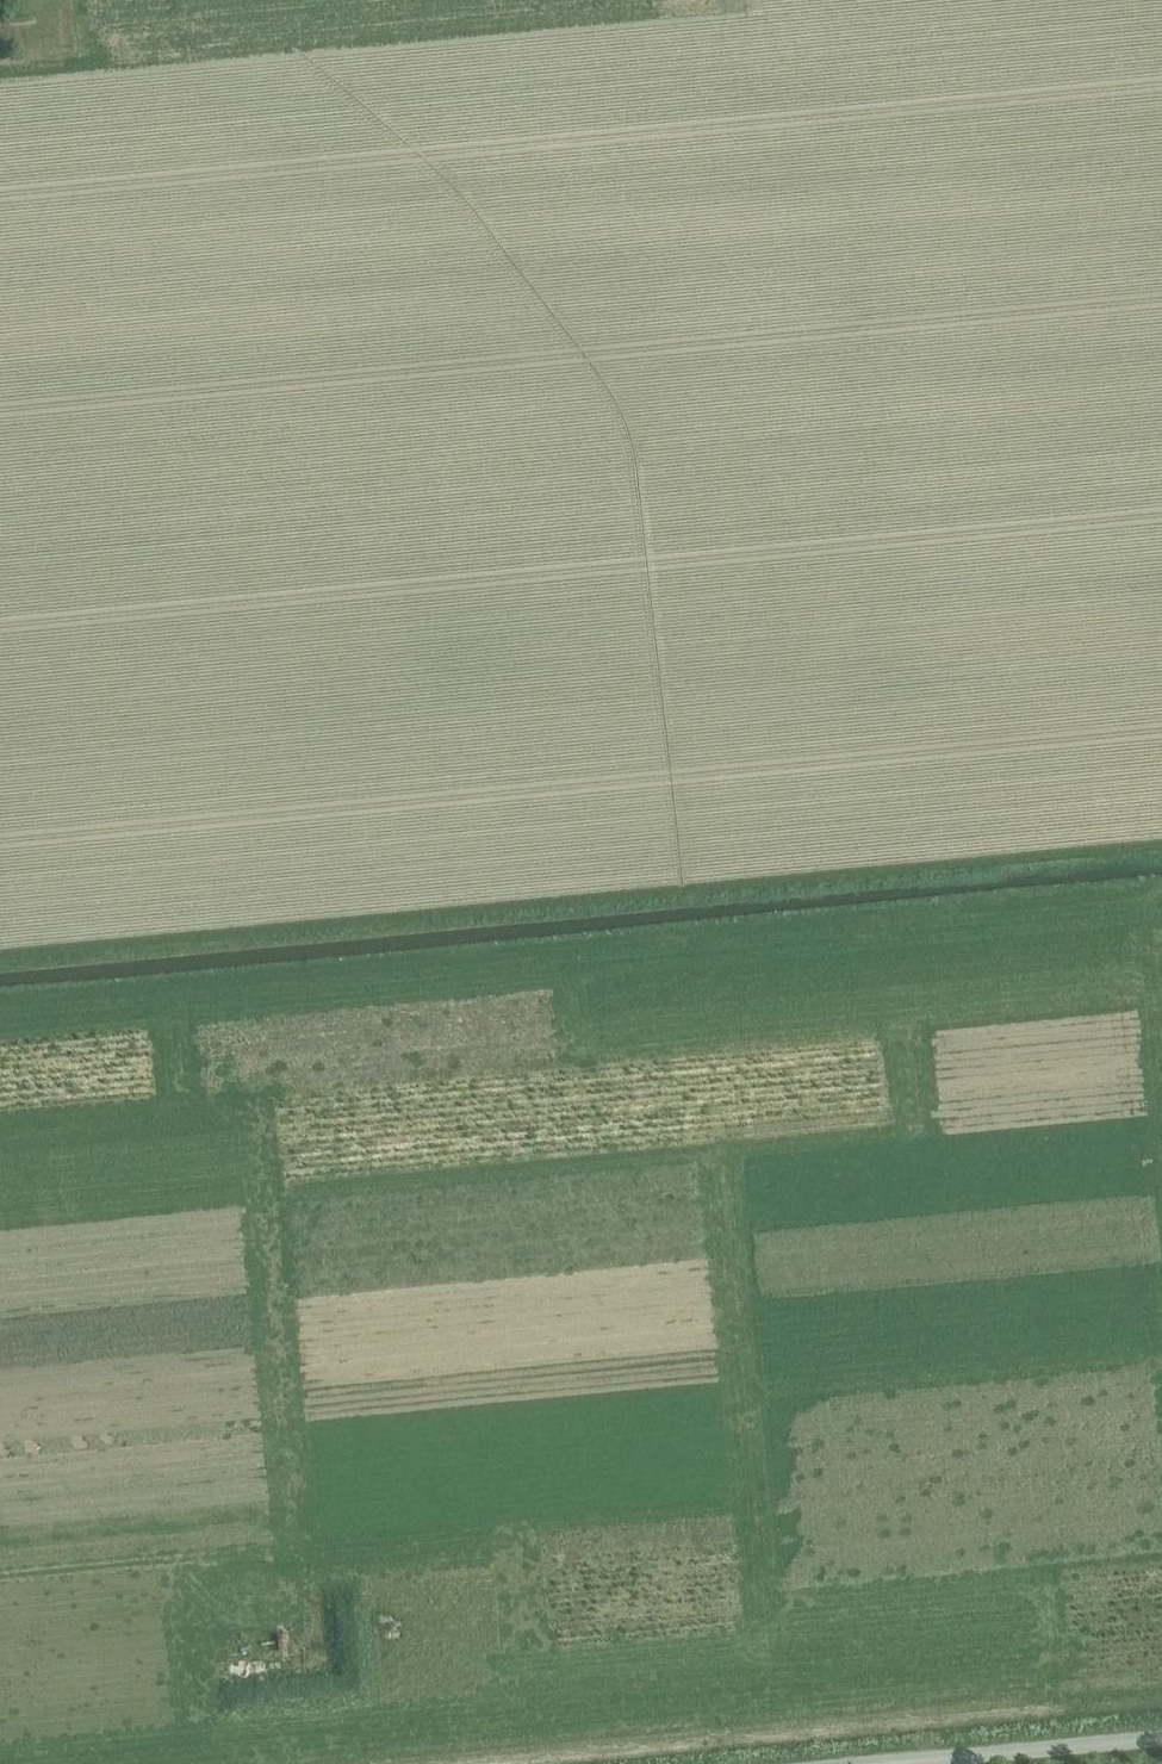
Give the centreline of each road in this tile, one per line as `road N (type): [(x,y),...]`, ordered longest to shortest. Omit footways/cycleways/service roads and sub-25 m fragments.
road 1 (unclassified): [(877,1763),(1161,1737)]

